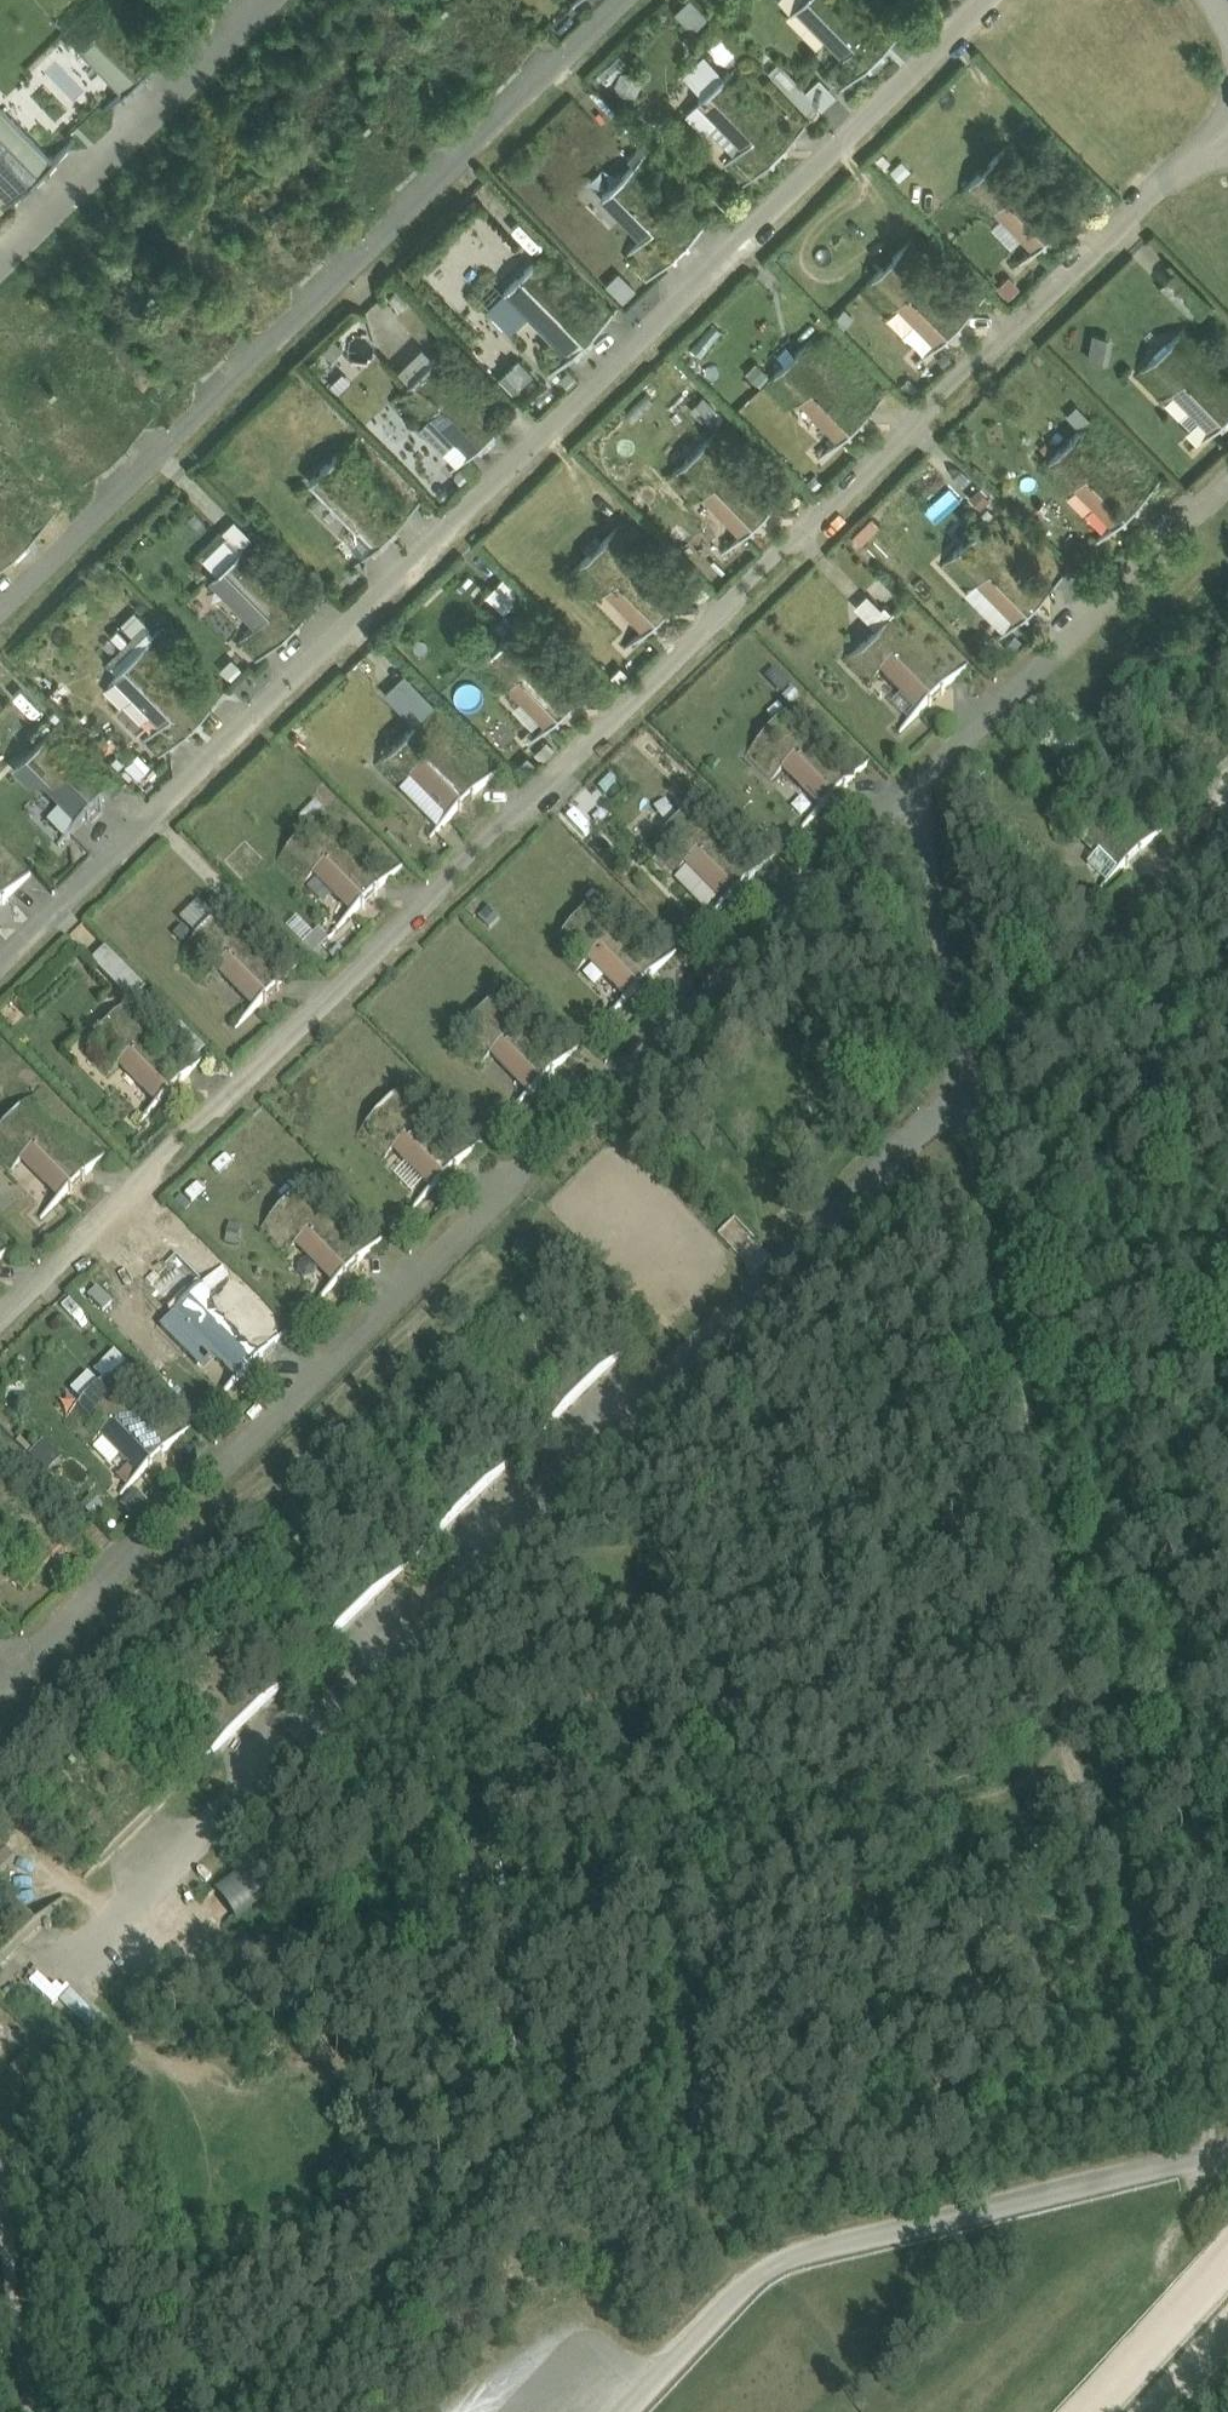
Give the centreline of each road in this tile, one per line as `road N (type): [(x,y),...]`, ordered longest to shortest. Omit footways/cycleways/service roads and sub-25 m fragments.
road 1 (unclassified): [(1227,124),(0,1328)]
road 2 (unclassified): [(990,0),(0,964)]
road 3 (unclassified): [(923,786),(0,1685)]
road 4 (unclassified): [(974,1091),(65,1955)]
road 5 (track): [(1088,1776),(357,1932),(213,1952),(163,1945),(112,1918)]
road 6 (track): [(983,1221),(1081,1652),(1088,1776),(1227,2148)]
road 7 (unclassified): [(623,0),(0,607)]
road 8 (unclassified): [(1227,2159),(801,2254),(748,2289),(632,2411)]
road 9 (unclassified): [(1227,486),(923,786)]
road 10 (unclassified): [(268,0),(0,262)]
road 11 (unclassified): [(1227,830),(974,1091)]
road 12 (unclassified): [(974,1091),(923,786)]
road 13 (track): [(1218,2162),(1176,2269),(1052,2411)]
road 14 (track): [(0,2207),(34,2411)]
road 15 (track): [(357,1932),(265,1765)]
road 16 (track): [(0,1799),(112,1918)]
road 17 (track): [(1088,1776),(1227,1750)]
road 18 (unclassified): [(974,1091),(983,1221)]

